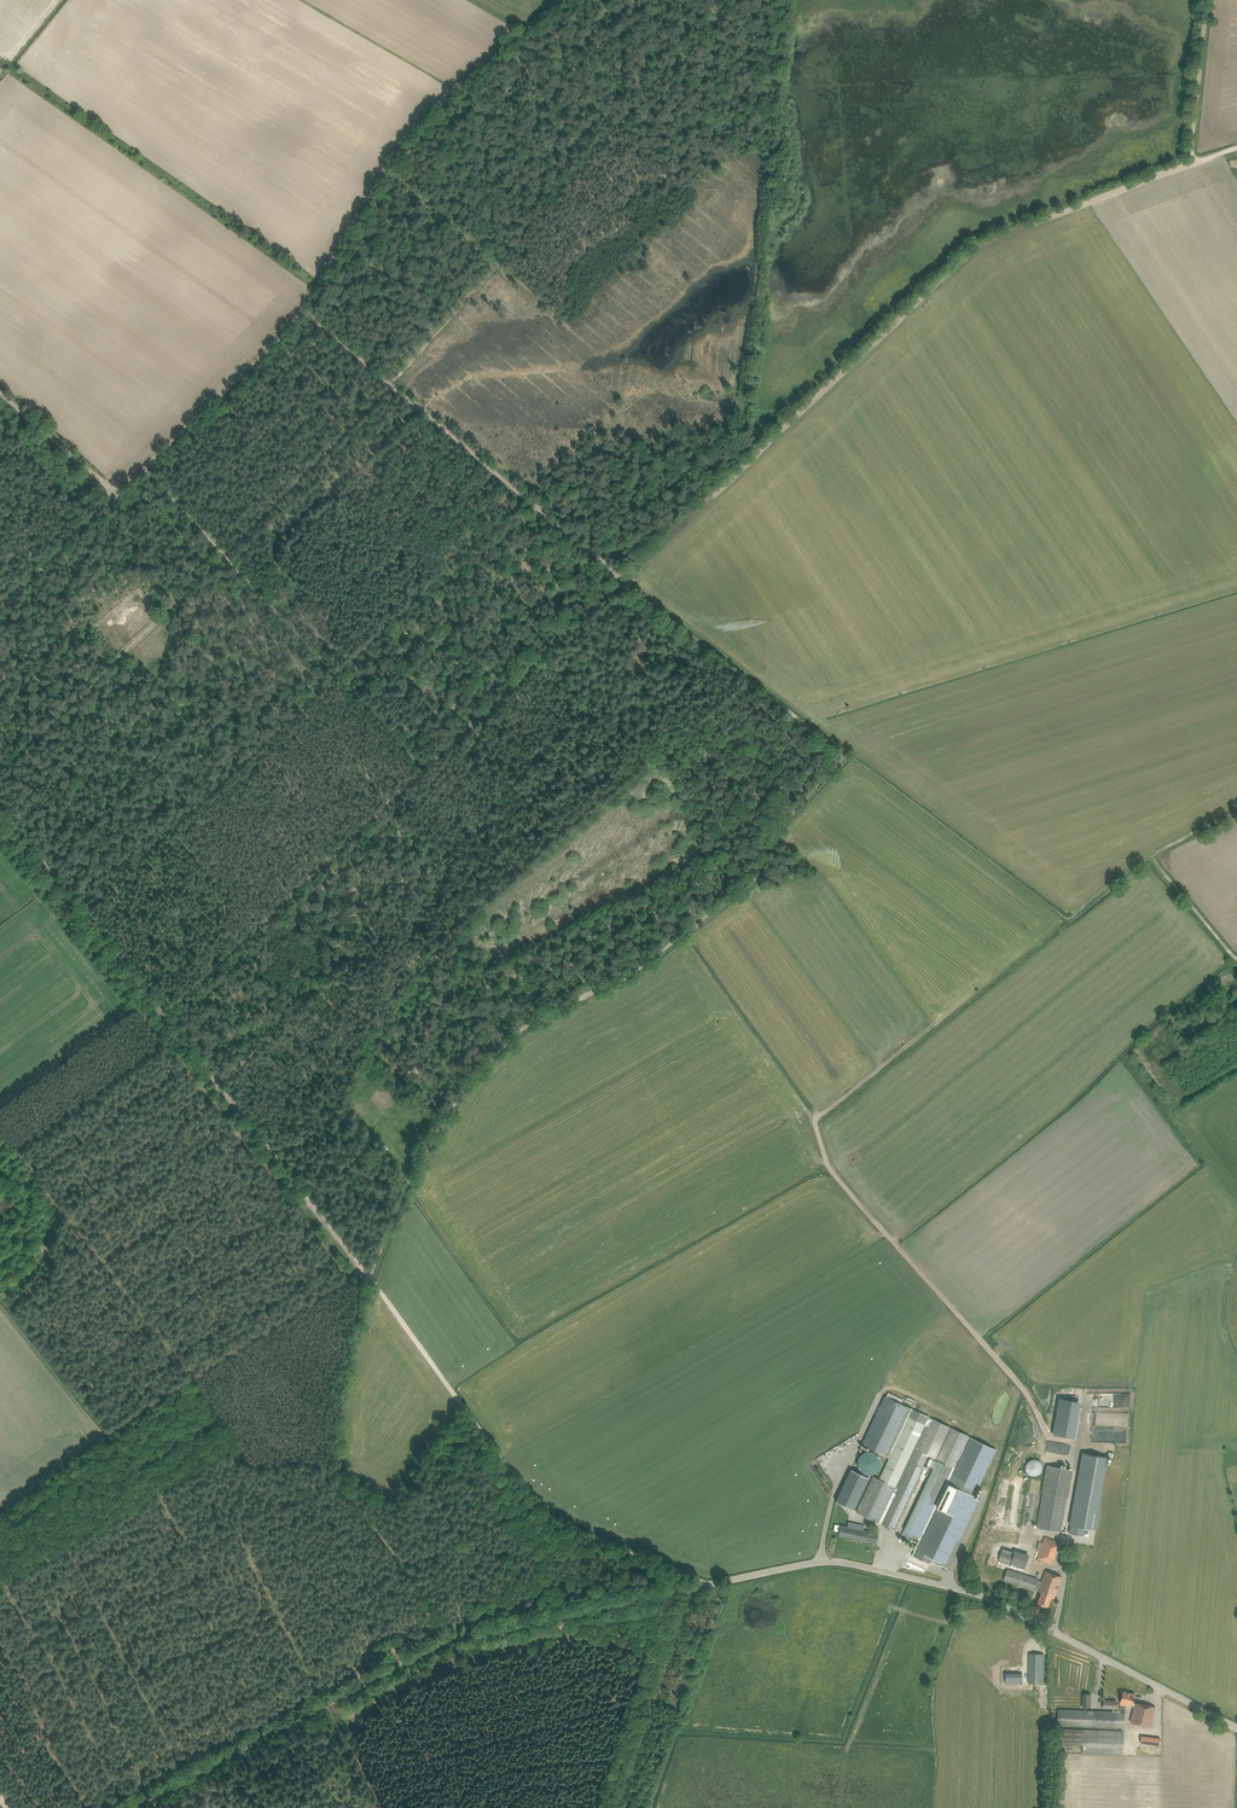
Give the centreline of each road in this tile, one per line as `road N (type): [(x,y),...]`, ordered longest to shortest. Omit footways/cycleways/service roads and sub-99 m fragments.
road 1 (unclassified): [(135,1807),(454,1638),(822,1563),(996,1602),(1236,1725)]
road 2 (track): [(0,393),(114,490),(124,487),(306,309),(406,134),(562,0)]
road 3 (track): [(623,579),(396,383),(735,0)]
road 4 (track): [(623,579),(975,252),(1236,151)]
road 5 (track): [(366,1276),(468,1083),(524,1031),(627,979),(759,876),(773,838),(849,753)]
road 6 (track): [(541,1511),(514,1509),(138,1685),(96,1604),(0,1655)]
road 7 (track): [(165,1012),(623,579)]
road 8 (track): [(80,908),(526,497)]
road 9 (track): [(219,1084),(595,703),(544,654)]
road 10 (track): [(0,805),(346,1252)]
road 11 (track): [(454,1638),(332,1473),(96,1604),(62,1545)]
road 12 (track): [(0,834),(206,1093),(346,1252)]
road 13 (track): [(144,468),(225,555),(0,765)]
road 14 (track): [(603,1807),(679,1593),(696,1578),(541,1511)]
road 15 (track): [(1152,858),(1067,923),(849,753)]
road 16 (track): [(541,1511),(366,1276)]
road 17 (track): [(360,1776),(642,1698)]
road 18 (track): [(849,753),(623,579)]
road 19 (track): [(225,555),(396,383)]
road 20 (track): [(48,1727),(138,1685),(185,1781)]
road 21 (track): [(1206,0),(1194,163)]
road 22 (track): [(452,93),(570,186)]
road 23 (track): [(1152,858),(1236,958)]

